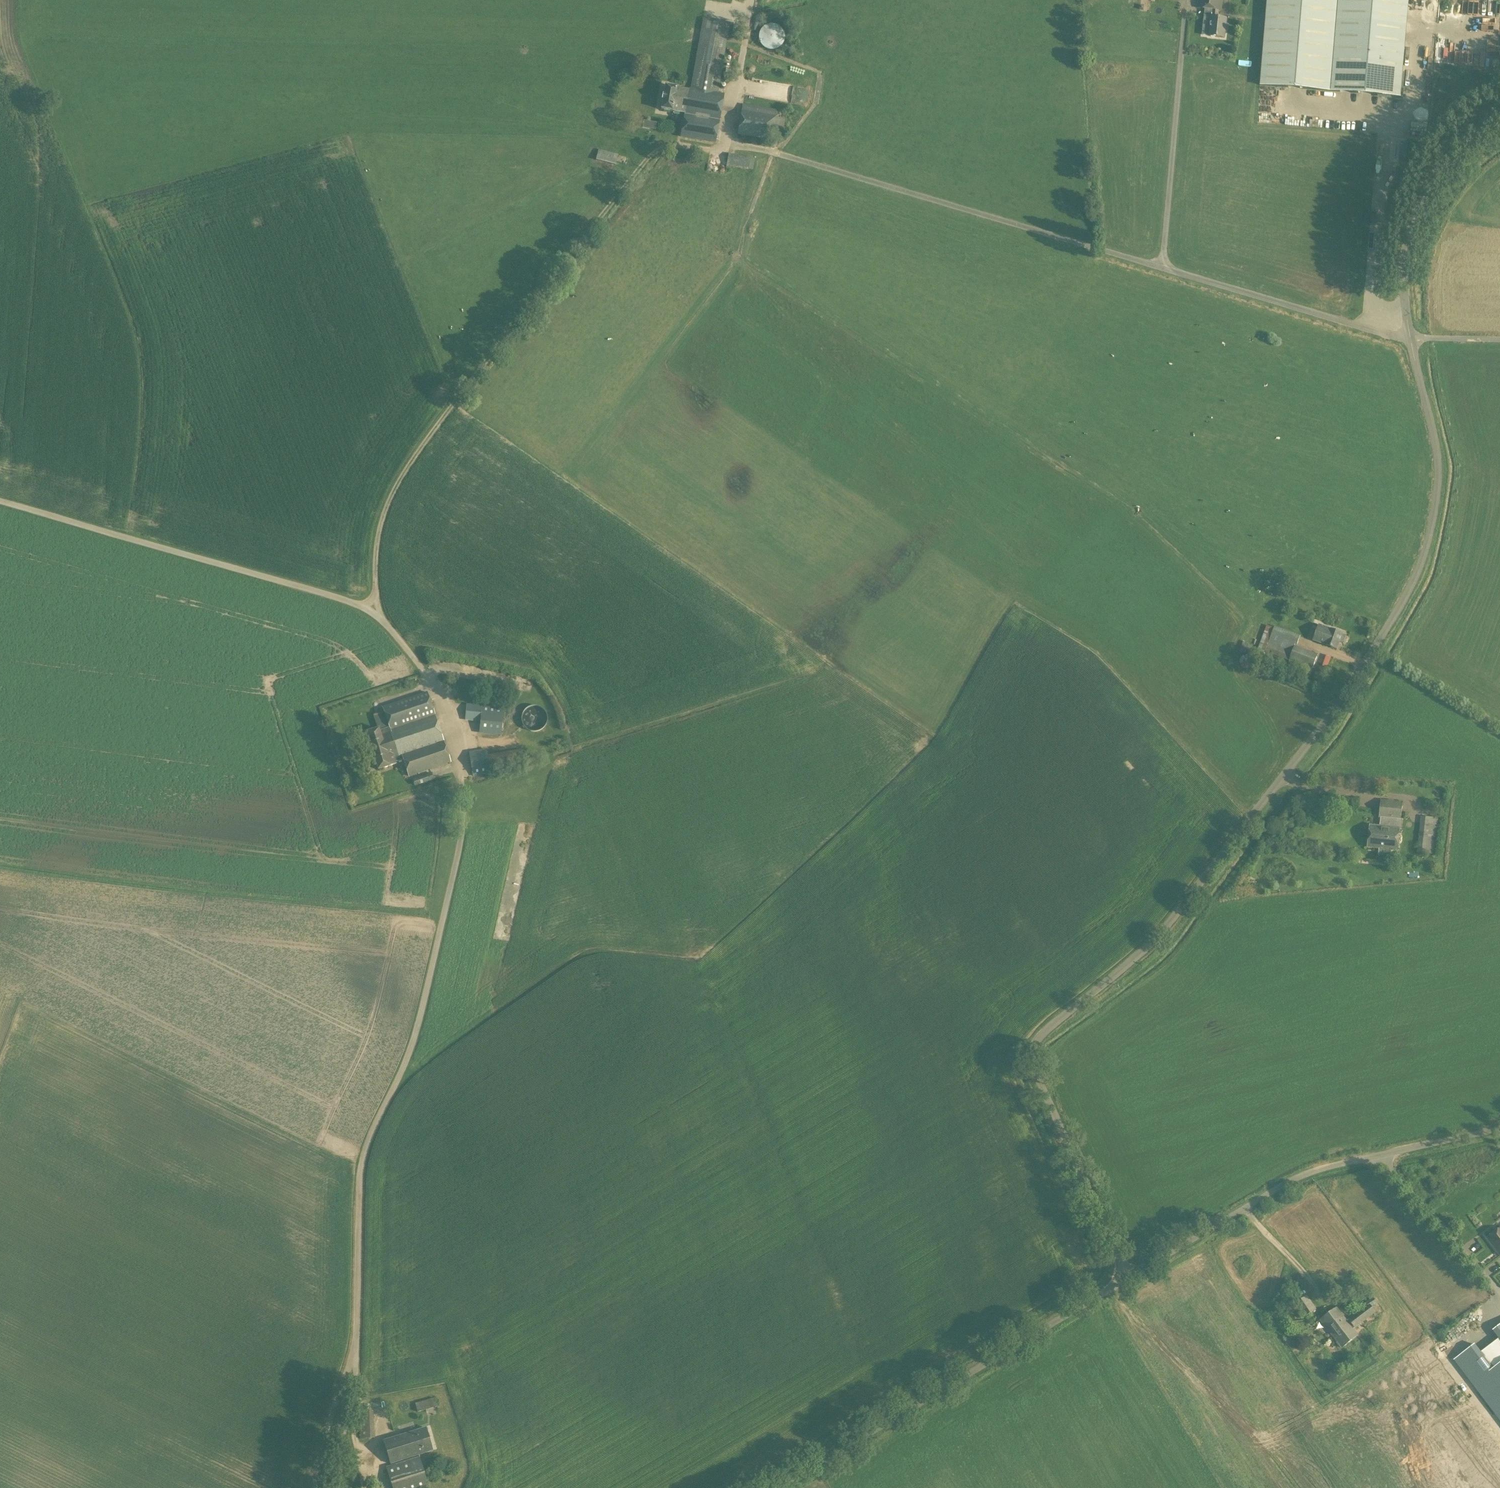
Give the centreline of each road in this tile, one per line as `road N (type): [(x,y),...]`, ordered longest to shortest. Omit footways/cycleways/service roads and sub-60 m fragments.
road 1 (unclassified): [(1128,1278),(1041,1077),(1039,1053),(1045,1037),(1130,976),(1190,913),(1396,629),(1437,520),(1441,482),(1432,417),(1404,338)]
road 2 (unclassified): [(460,770),(459,844),(418,1029),(361,1167),(355,1418),(363,1487)]
road 3 (unclassified): [(1404,338),(783,155)]
road 4 (unclassified): [(778,1487),(1128,1278)]
road 5 (unclassified): [(1128,1278),(1301,1175),(1499,1129)]
road 6 (unclassified): [(1404,338),(1398,280),(1407,229),(1450,148),(1499,110)]

